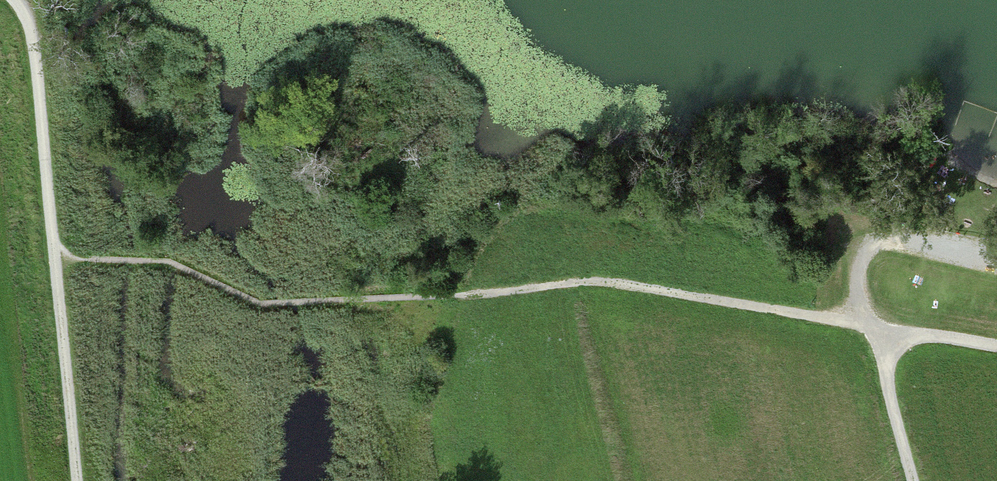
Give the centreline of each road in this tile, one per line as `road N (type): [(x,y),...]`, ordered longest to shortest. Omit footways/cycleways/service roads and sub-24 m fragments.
road 1 (track): [(996,346),(601,280)]
road 2 (track): [(56,244),(34,44),(12,0)]
road 3 (track): [(79,480),(56,244)]
road 4 (track): [(874,329),(862,311),(860,265),(877,243),(996,266)]
road 5 (track): [(874,329),(913,480)]

